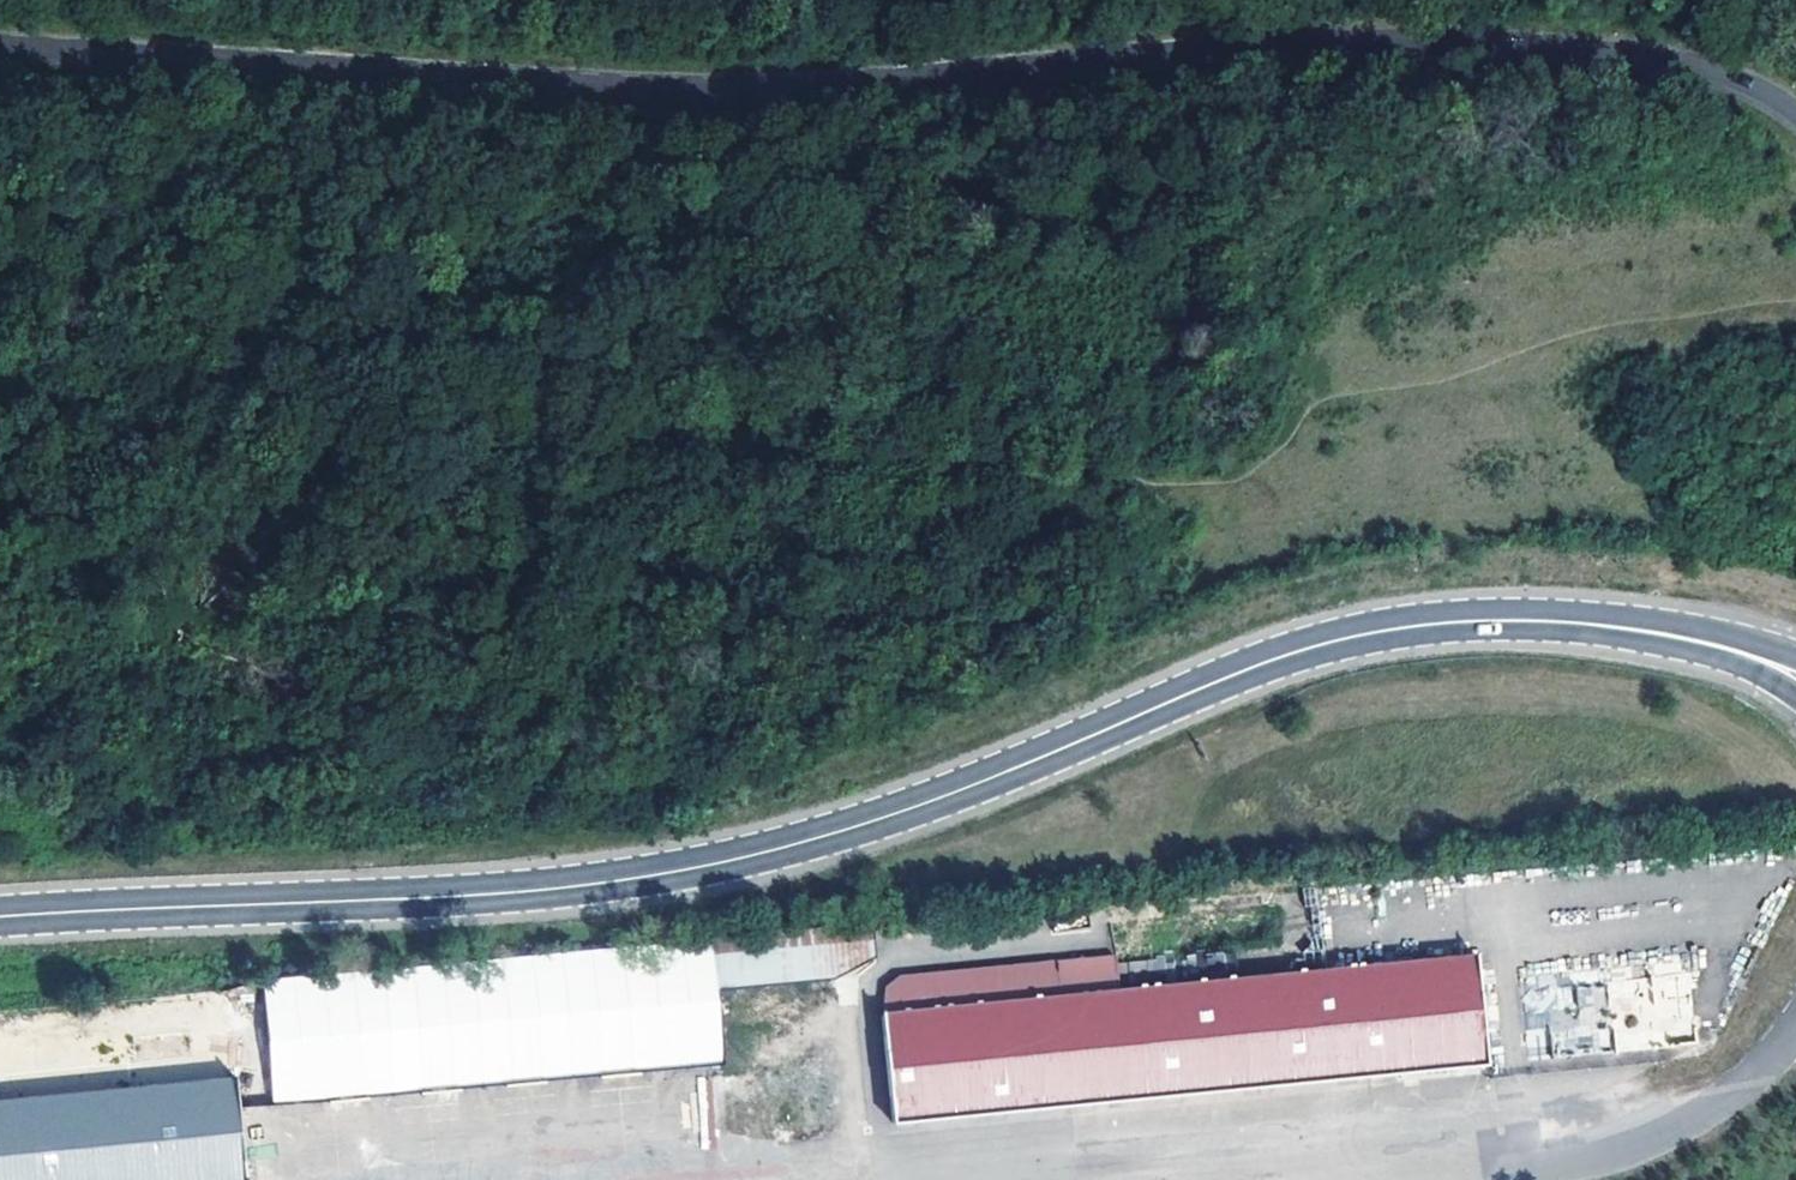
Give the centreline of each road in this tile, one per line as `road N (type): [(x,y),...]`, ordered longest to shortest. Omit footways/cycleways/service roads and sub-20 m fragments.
road 1 (secondary): [(1765,660),(1614,625),(1522,619),(1369,632),(1297,650),(935,799),(676,871),(479,894),(0,916)]
road 2 (tertiary): [(1795,112),(1713,68),(1488,40),(1218,45),(794,86),(419,74),(0,46)]

